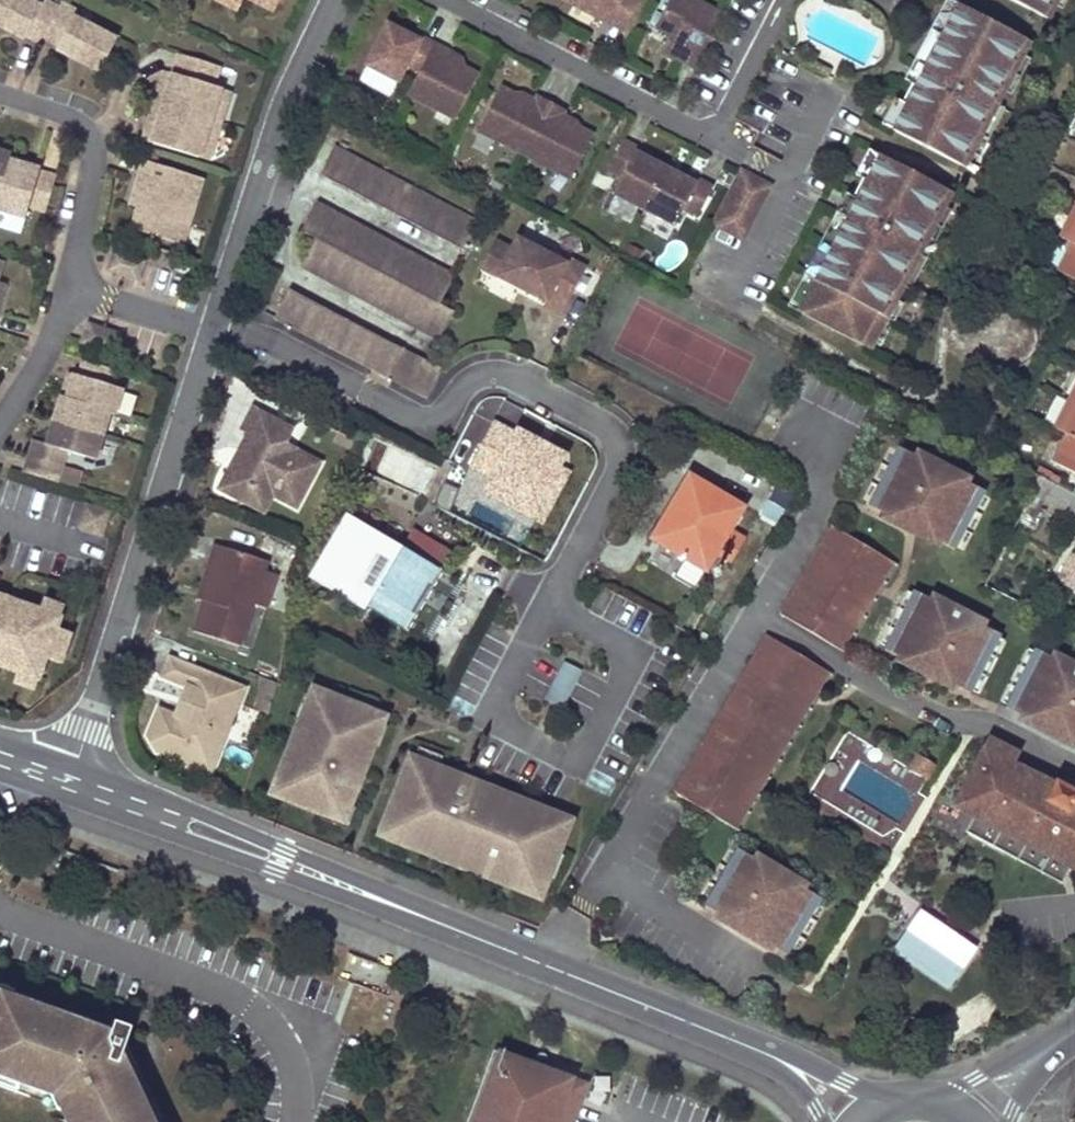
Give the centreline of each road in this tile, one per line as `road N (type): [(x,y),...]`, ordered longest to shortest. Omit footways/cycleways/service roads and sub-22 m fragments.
road 1 (secondary): [(67,786),(747,1046),(798,1071),(861,1120)]
road 2 (residential): [(67,786),(222,283),(296,78),(335,0)]
road 3 (residential): [(447,0),(713,141),(785,0)]
road 4 (secondary): [(1074,1029),(957,1111)]

